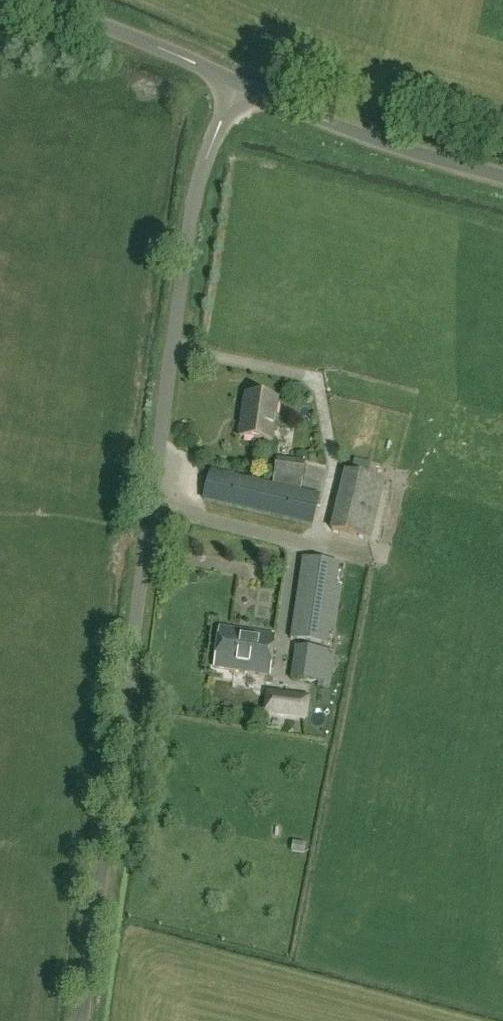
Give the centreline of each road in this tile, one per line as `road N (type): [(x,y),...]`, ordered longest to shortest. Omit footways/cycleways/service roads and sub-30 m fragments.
road 1 (unclassified): [(82,1020),(193,205),(238,86)]
road 2 (unclassified): [(502,175),(238,86)]
road 3 (unclassified): [(238,86),(37,0)]

